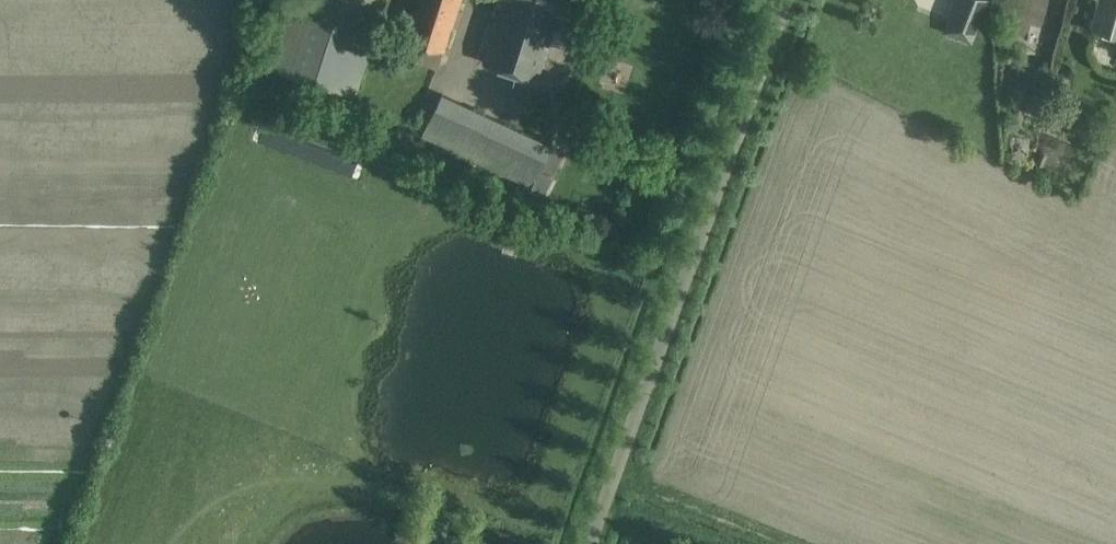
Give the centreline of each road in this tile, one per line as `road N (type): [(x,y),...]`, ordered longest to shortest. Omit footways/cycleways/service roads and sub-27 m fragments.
road 1 (unclassified): [(589,543),(785,0)]

